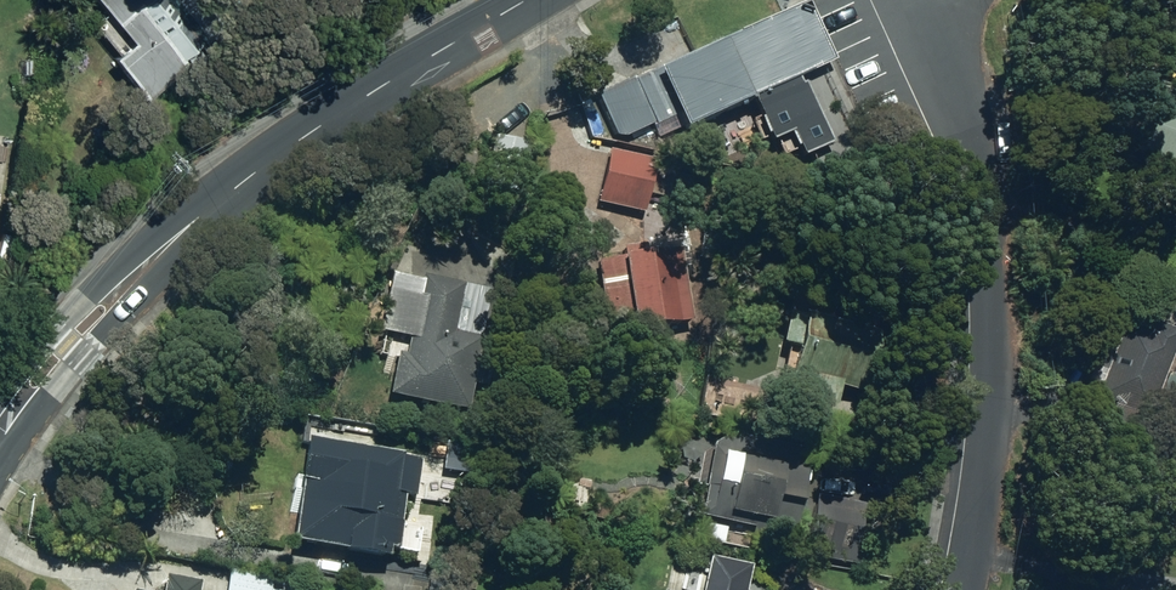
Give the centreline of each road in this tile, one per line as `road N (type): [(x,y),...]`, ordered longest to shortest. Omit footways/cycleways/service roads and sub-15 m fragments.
road 1 (tertiary): [(523,0),(403,72),(174,237),(106,303),(0,431)]
road 2 (residential): [(898,0),(965,151),(991,256),(999,371),(965,589)]

